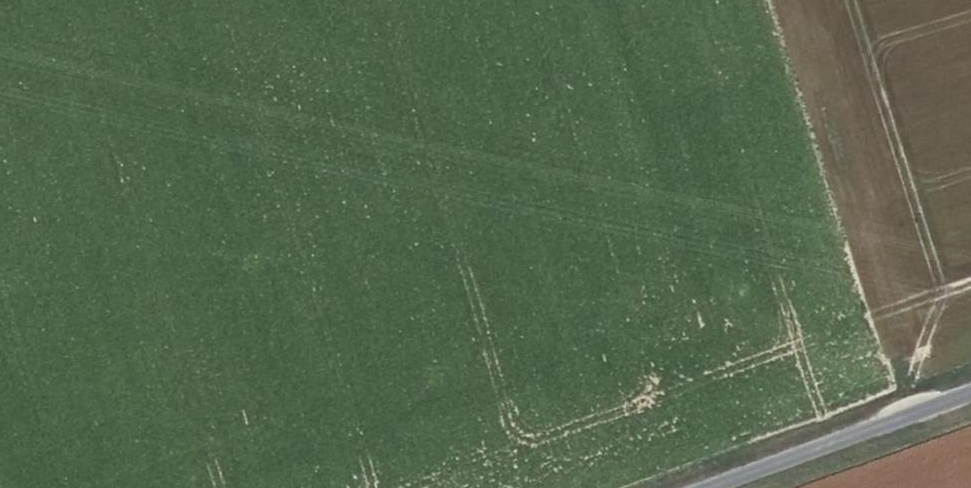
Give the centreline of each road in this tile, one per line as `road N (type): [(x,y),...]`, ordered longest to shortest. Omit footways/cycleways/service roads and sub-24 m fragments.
road 1 (unclassified): [(739,487),(970,405)]

